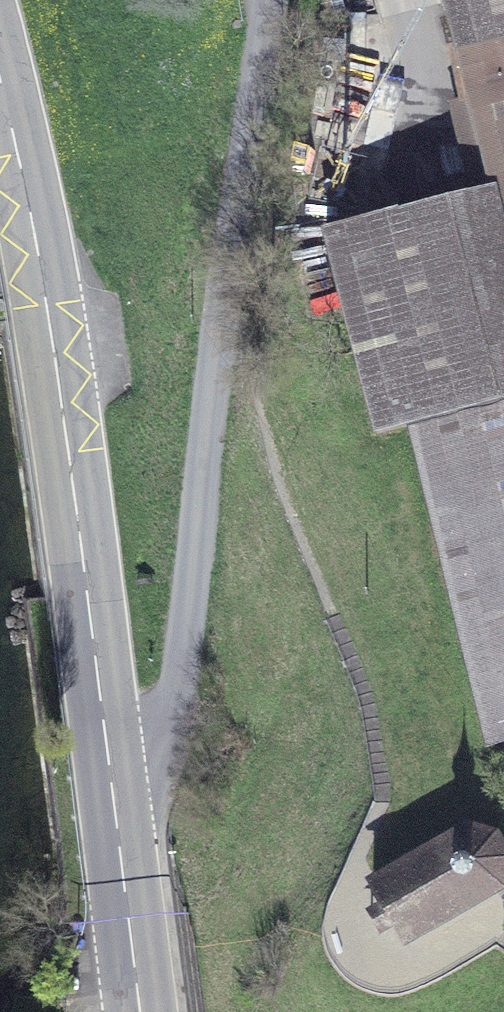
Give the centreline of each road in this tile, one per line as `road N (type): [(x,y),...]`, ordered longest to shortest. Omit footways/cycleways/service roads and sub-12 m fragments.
road 1 (unclassified): [(109,775),(172,707),(270,0)]
road 2 (primary): [(109,775),(47,309),(0,72)]
road 3 (primary): [(140,1011),(109,775)]

